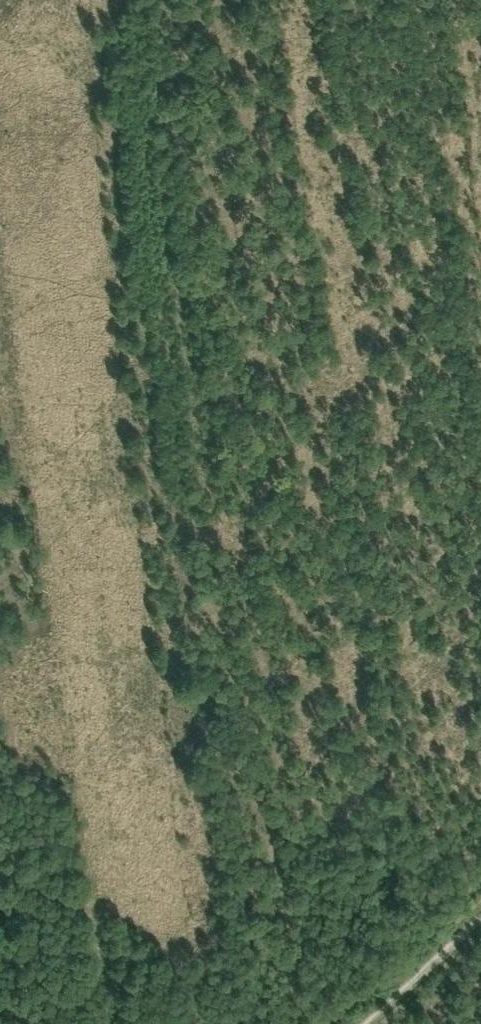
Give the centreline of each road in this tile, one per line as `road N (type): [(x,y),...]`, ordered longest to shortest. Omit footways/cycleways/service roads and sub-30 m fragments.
road 1 (track): [(480,899),(345,1023)]

